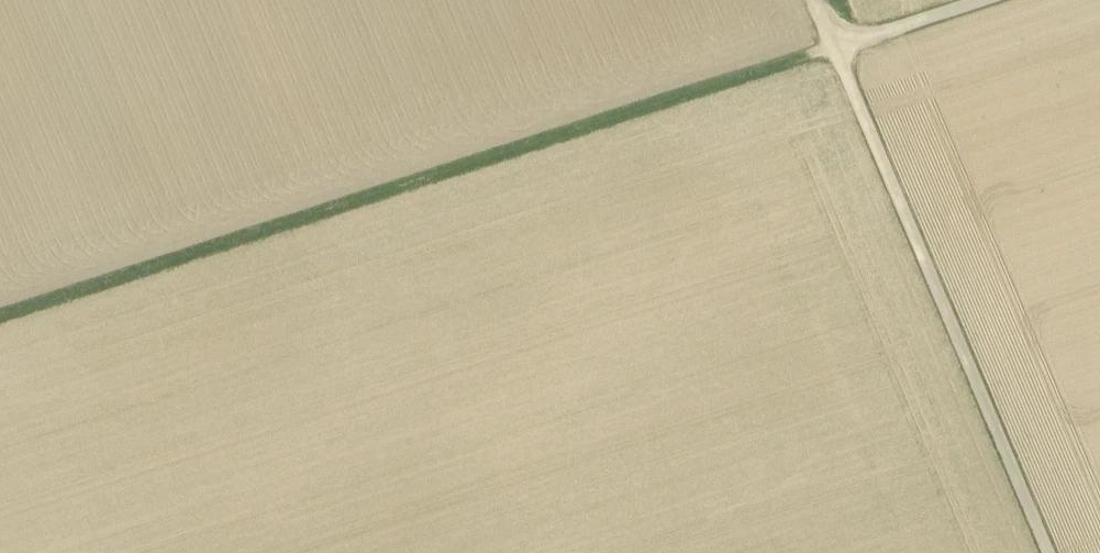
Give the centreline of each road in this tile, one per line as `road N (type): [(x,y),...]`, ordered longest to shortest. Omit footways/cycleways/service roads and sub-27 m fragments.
road 1 (track): [(0,334),(850,59)]
road 2 (track): [(825,0),(988,355),(1066,552)]
road 3 (track): [(1033,0),(850,59)]

